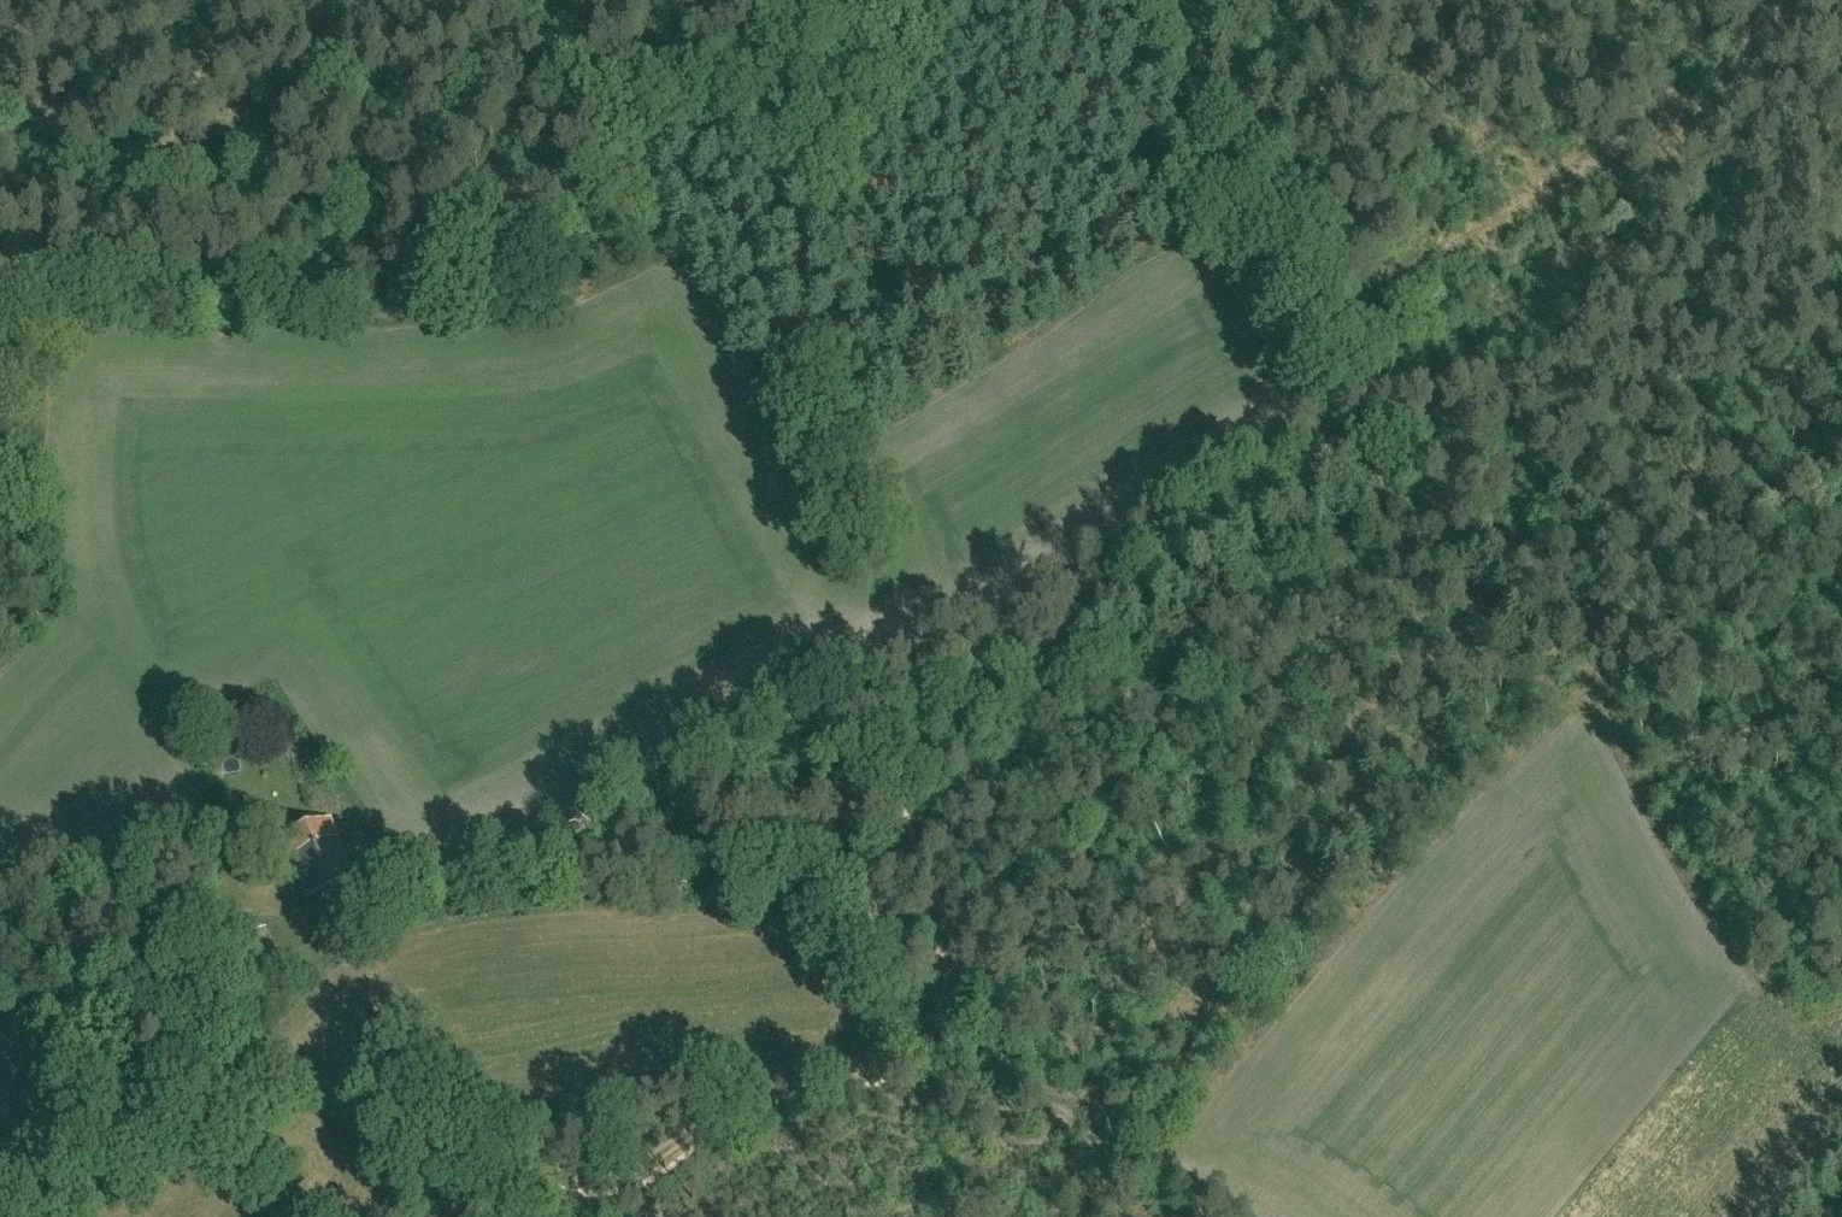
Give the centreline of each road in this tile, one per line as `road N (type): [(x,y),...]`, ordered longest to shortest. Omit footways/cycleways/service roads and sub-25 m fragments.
road 1 (track): [(375,0),(329,21),(98,75),(0,133)]

